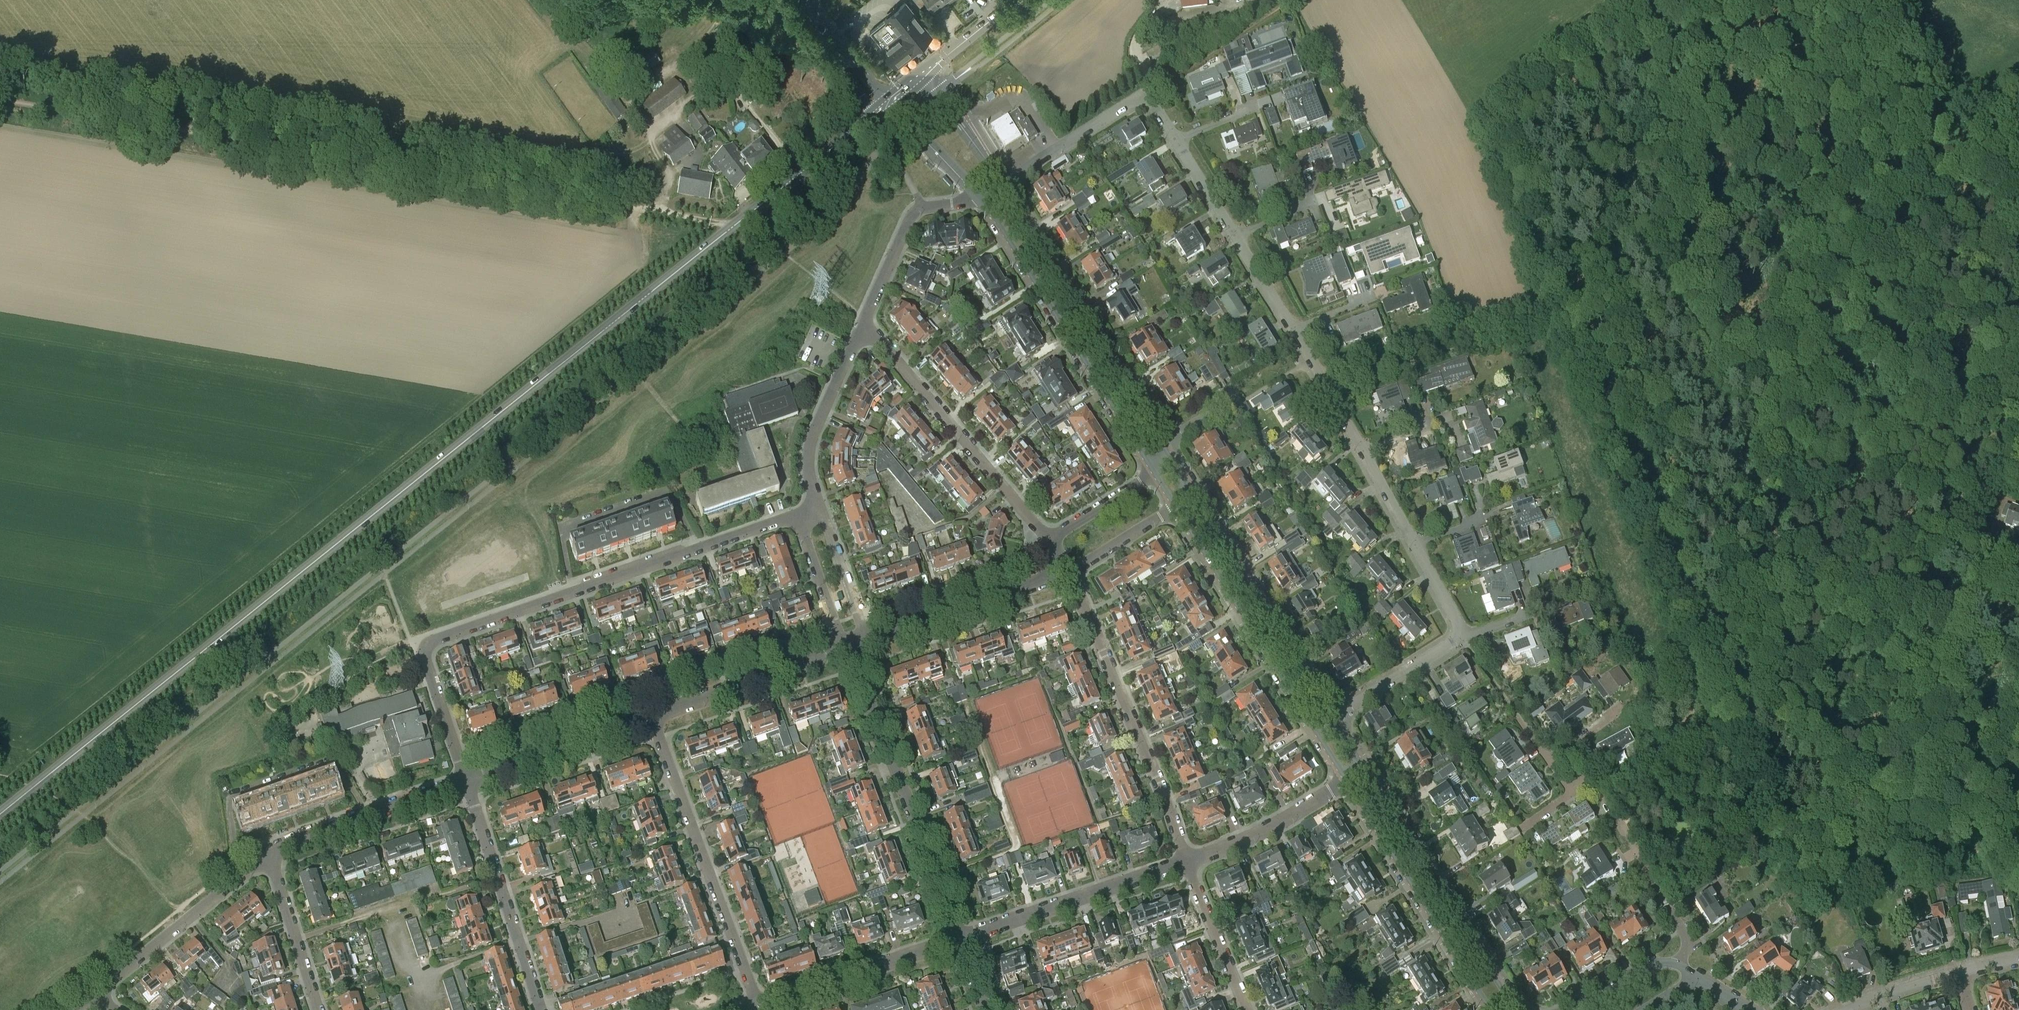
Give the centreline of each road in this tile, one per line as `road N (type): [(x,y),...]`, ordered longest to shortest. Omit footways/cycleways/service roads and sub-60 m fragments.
road 1 (secondary): [(0,814),(875,114)]
road 2 (track): [(0,99),(695,218)]
road 3 (track): [(1545,76),(1502,107),(1493,140),(1705,691)]
road 4 (residential): [(466,780),(427,663),(430,643),(799,515)]
road 5 (track): [(1545,76),(1590,218),(1624,283),(1665,332),(1732,391),(1808,416),(1865,420)]
road 6 (track): [(1811,0),(1829,111),(1973,250),(2018,272)]
road 7 (track): [(1740,692),(1811,761),(1896,817),(2018,867)]
road 8 (residential): [(1186,862),(1068,571)]
road 9 (residential): [(960,937),(851,648)]
road 10 (residential): [(760,1005),(651,716)]
road 11 (tertiary): [(1159,443),(1004,183)]
road 12 (tertiary): [(981,199),(1142,453)]
road 13 (residential): [(1050,542),(864,322)]
road 14 (tertiary): [(1515,1009),(1365,770)]
road 15 (track): [(2018,654),(1740,692)]
road 16 (tertiary): [(1348,782),(1490,1009)]
road 17 (tertiary): [(1176,506),(1316,730)]
road 18 (tertiary): [(1333,718),(1194,494)]
road 19 (track): [(1732,391),(1724,402),(1735,513),(1729,651)]
road 20 (track): [(1825,351),(1821,289),(1853,196),(1829,111)]
road 21 (residential): [(540,1009),(466,780)]
road 22 (residential): [(1675,963),(1688,941),(1601,786),(1593,778),(1571,791)]
road 23 (residential): [(960,937),(1186,862)]
road 24 (residential): [(93,995),(270,853)]
road 25 (residential): [(866,642),(1068,571)]
road 26 (track): [(1686,51),(1639,141),(1629,207),(1603,242)]
road 27 (residential): [(760,1005),(960,937)]
road 28 (residential): [(270,853),(466,780)]
road 29 (track): [(1729,651),(1622,825)]
road 30 (residential): [(651,716),(843,651)]
road 31 (residential): [(820,507),(810,448),(864,322)]
road 32 (residential): [(466,780),(651,716)]
road 33 (residential): [(864,322),(915,211),(981,199)]
road 34 (track): [(1732,391),(1825,351),(1865,420)]
road 35 (residential): [(1186,862),(1348,782)]
road 36 (residential): [(1235,236),(1145,98)]
road 37 (residential): [(1004,183),(1145,98)]
road 38 (residential): [(318,1009),(270,853)]
road 39 (residential): [(1247,1009),(1186,862)]
road 40 (track): [(1865,420),(1977,431),(2018,449)]
road 41 (track): [(1686,51),(1743,49),(1826,102)]
road 42 (residential): [(1333,718),(1461,637)]
road 43 (residential): [(799,515),(843,651)]
road 44 (residential): [(866,642),(820,507)]
road 45 (residential): [(1364,452),(1293,333)]
road 46 (track): [(1657,0),(1545,76)]
road 47 (residential): [(1068,571),(1176,506)]
road 48 (residential): [(1155,473),(1050,542)]

